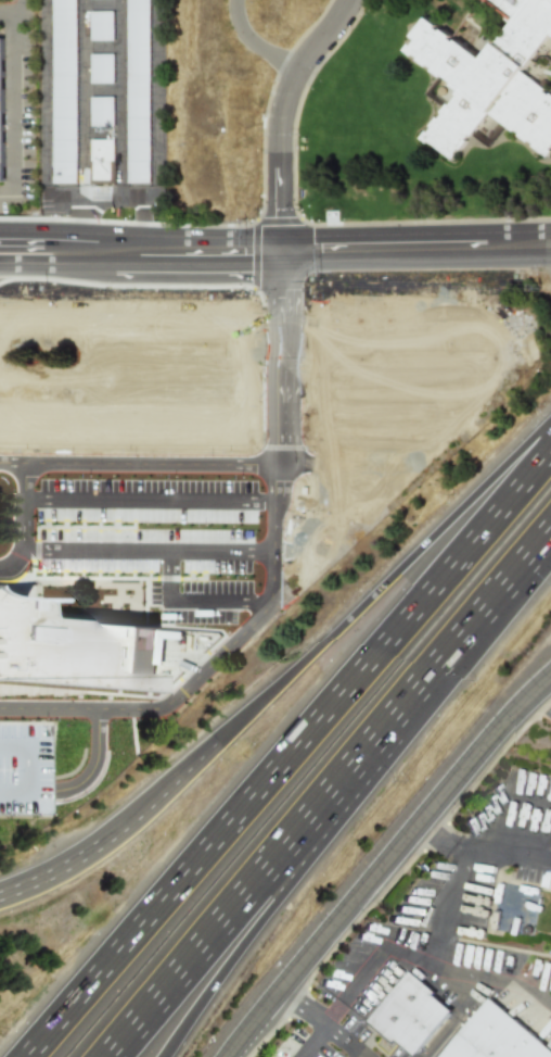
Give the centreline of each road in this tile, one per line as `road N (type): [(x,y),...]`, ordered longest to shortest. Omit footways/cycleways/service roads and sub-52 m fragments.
road 1 (motorway): [(550,449),(31,1056)]
road 2 (motorway): [(106,1056),(550,538)]
road 3 (tertiary): [(230,1056),(550,680)]
road 4 (secondary): [(79,249),(550,243)]
road 5 (motorway): [(550,417),(213,745)]
road 6 (motorway): [(156,1056),(324,802)]
road 7 (residential): [(281,249),(284,109),(312,50),(349,0)]
road 8 (motorway): [(213,745),(102,844)]

